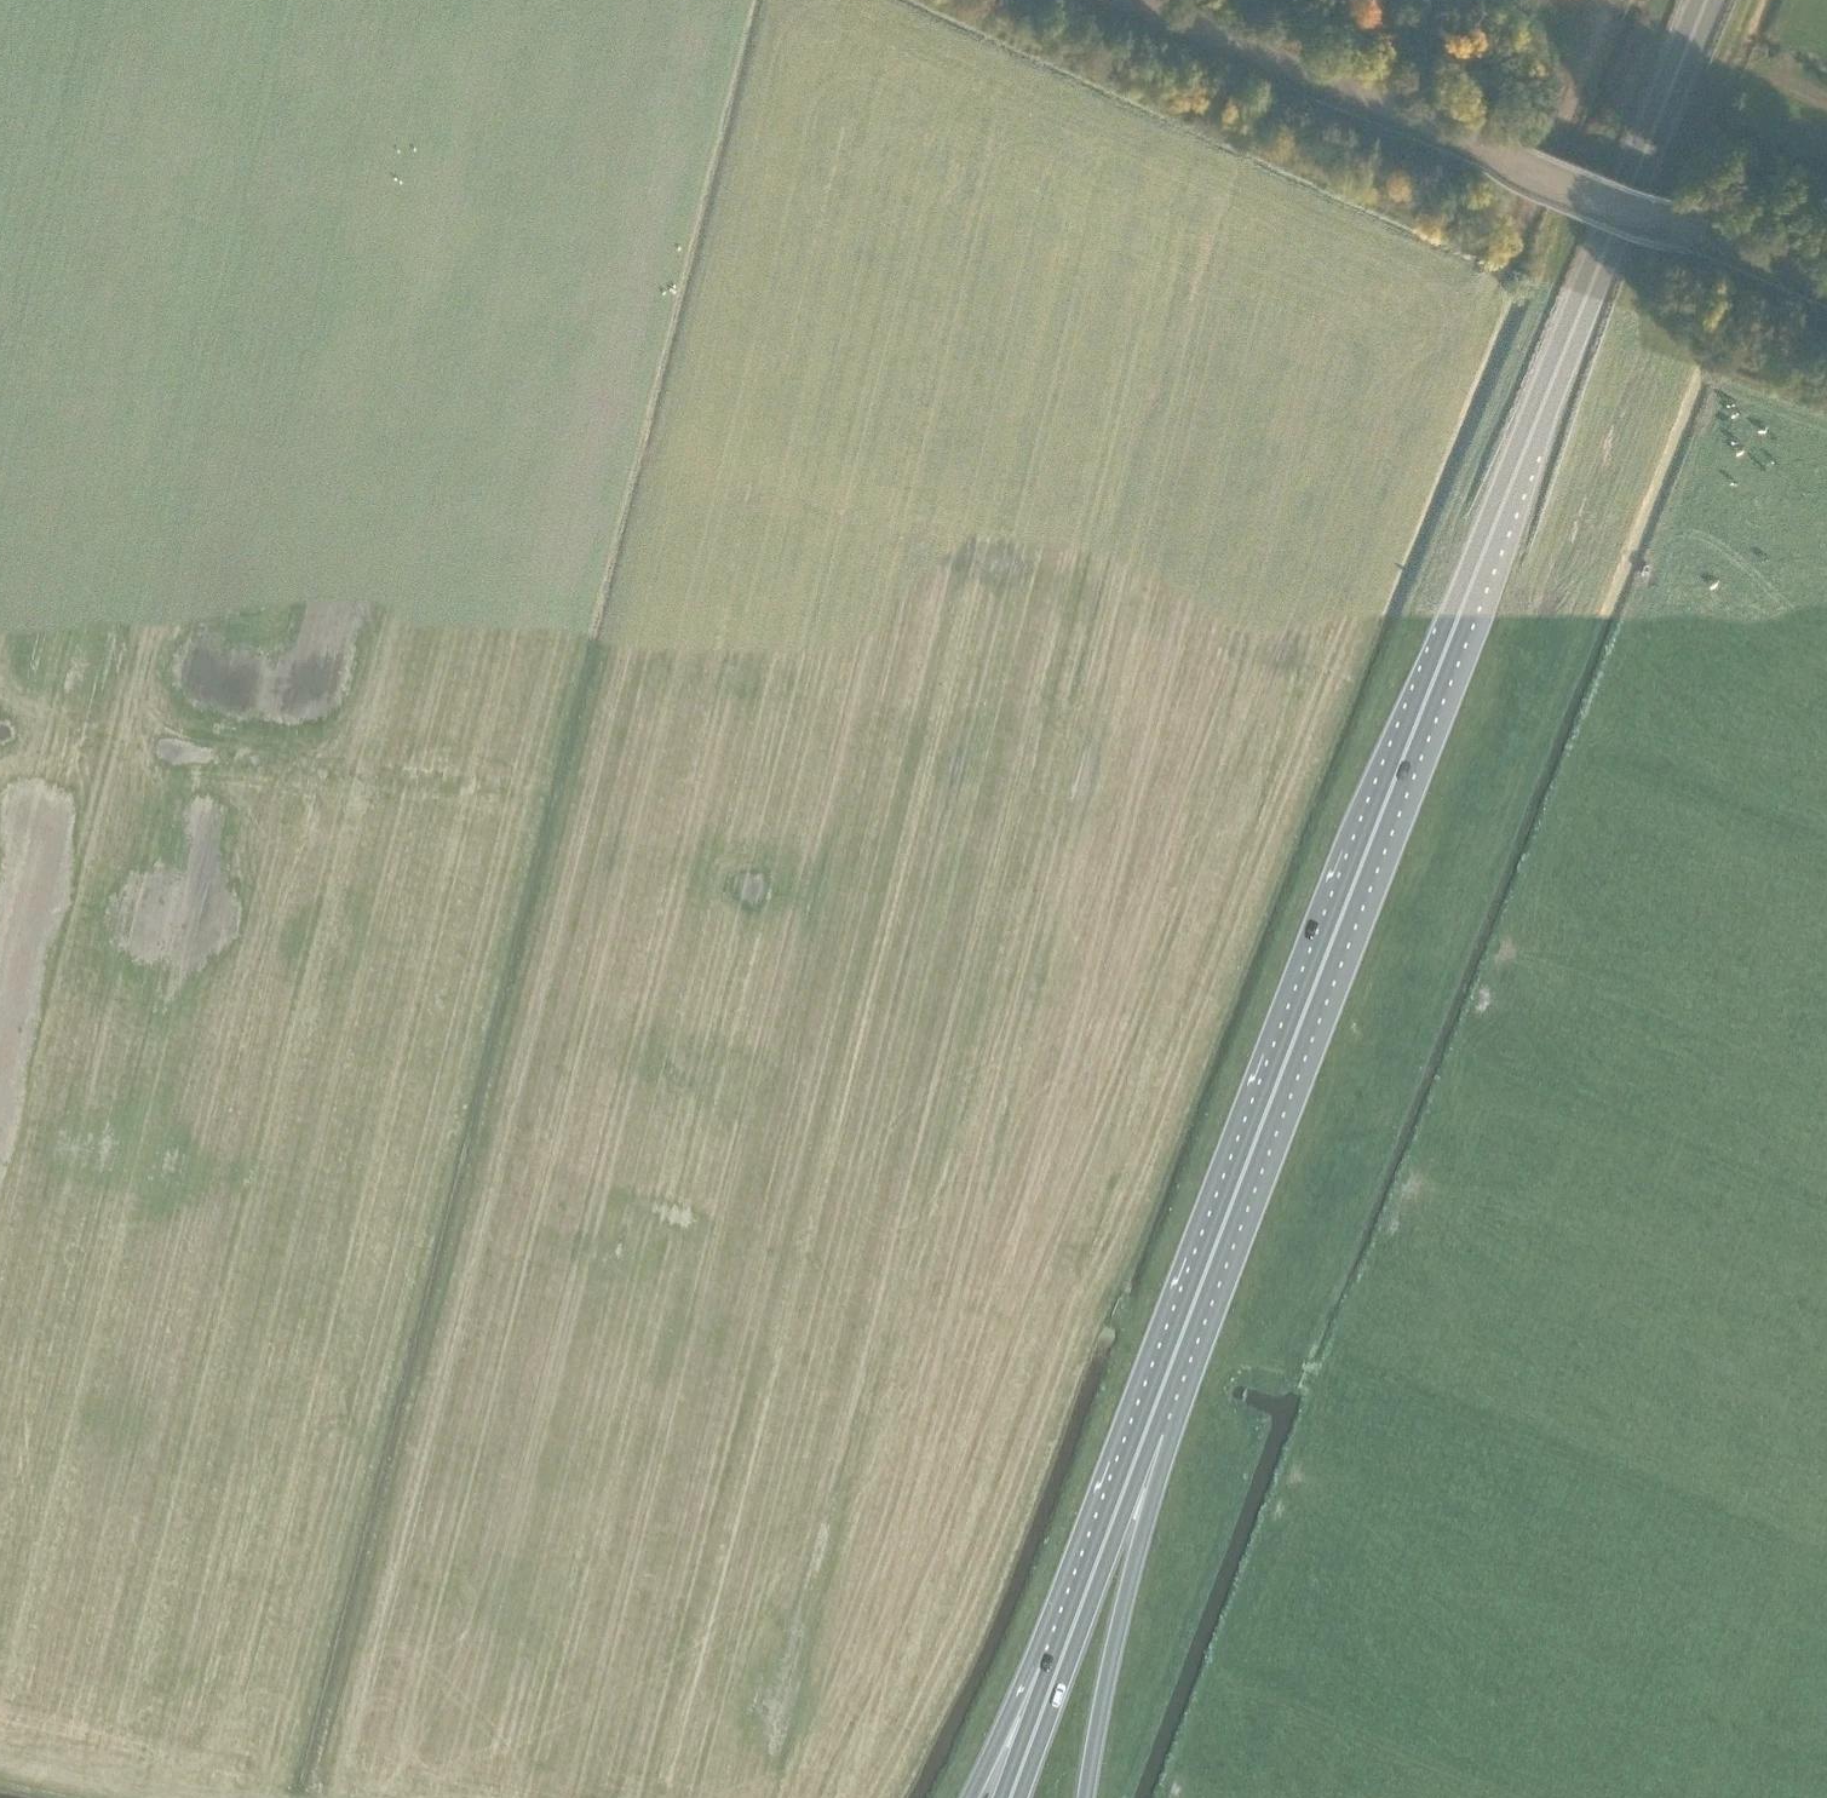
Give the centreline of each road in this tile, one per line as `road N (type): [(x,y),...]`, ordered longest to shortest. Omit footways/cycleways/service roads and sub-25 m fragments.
road 1 (trunk): [(1148,1427),(1369,843),(1706,0)]
road 2 (tertiary): [(1679,218),(1144,0)]
road 3 (trunk): [(1089,1797),(1148,1427)]
road 4 (trunk): [(1056,1672),(1148,1427)]
road 5 (tertiary): [(1679,218),(1826,279)]
road 6 (trunk): [(1056,1672),(969,1797)]
road 7 (trunk): [(1011,1797),(1056,1672)]

